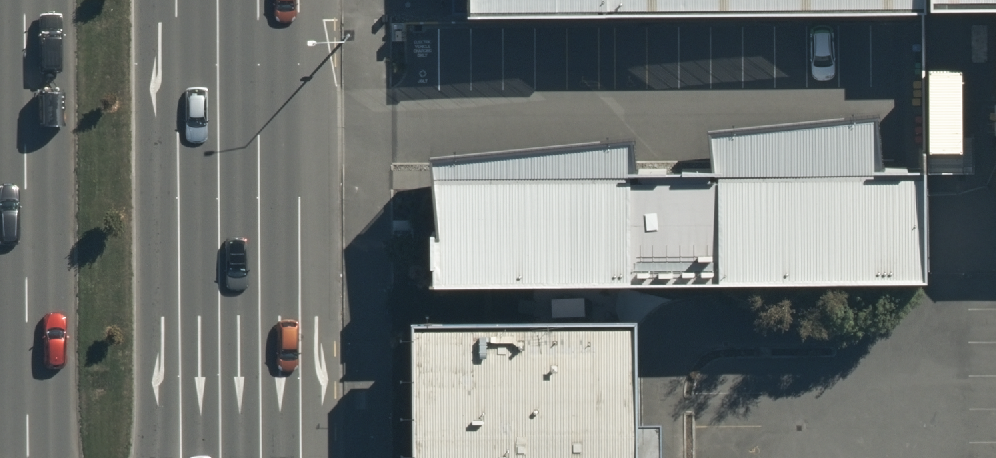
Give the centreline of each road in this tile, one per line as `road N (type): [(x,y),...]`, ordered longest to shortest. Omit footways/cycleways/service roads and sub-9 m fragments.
road 1 (primary): [(10,457),(6,0)]
road 2 (primary): [(235,0),(239,457)]

